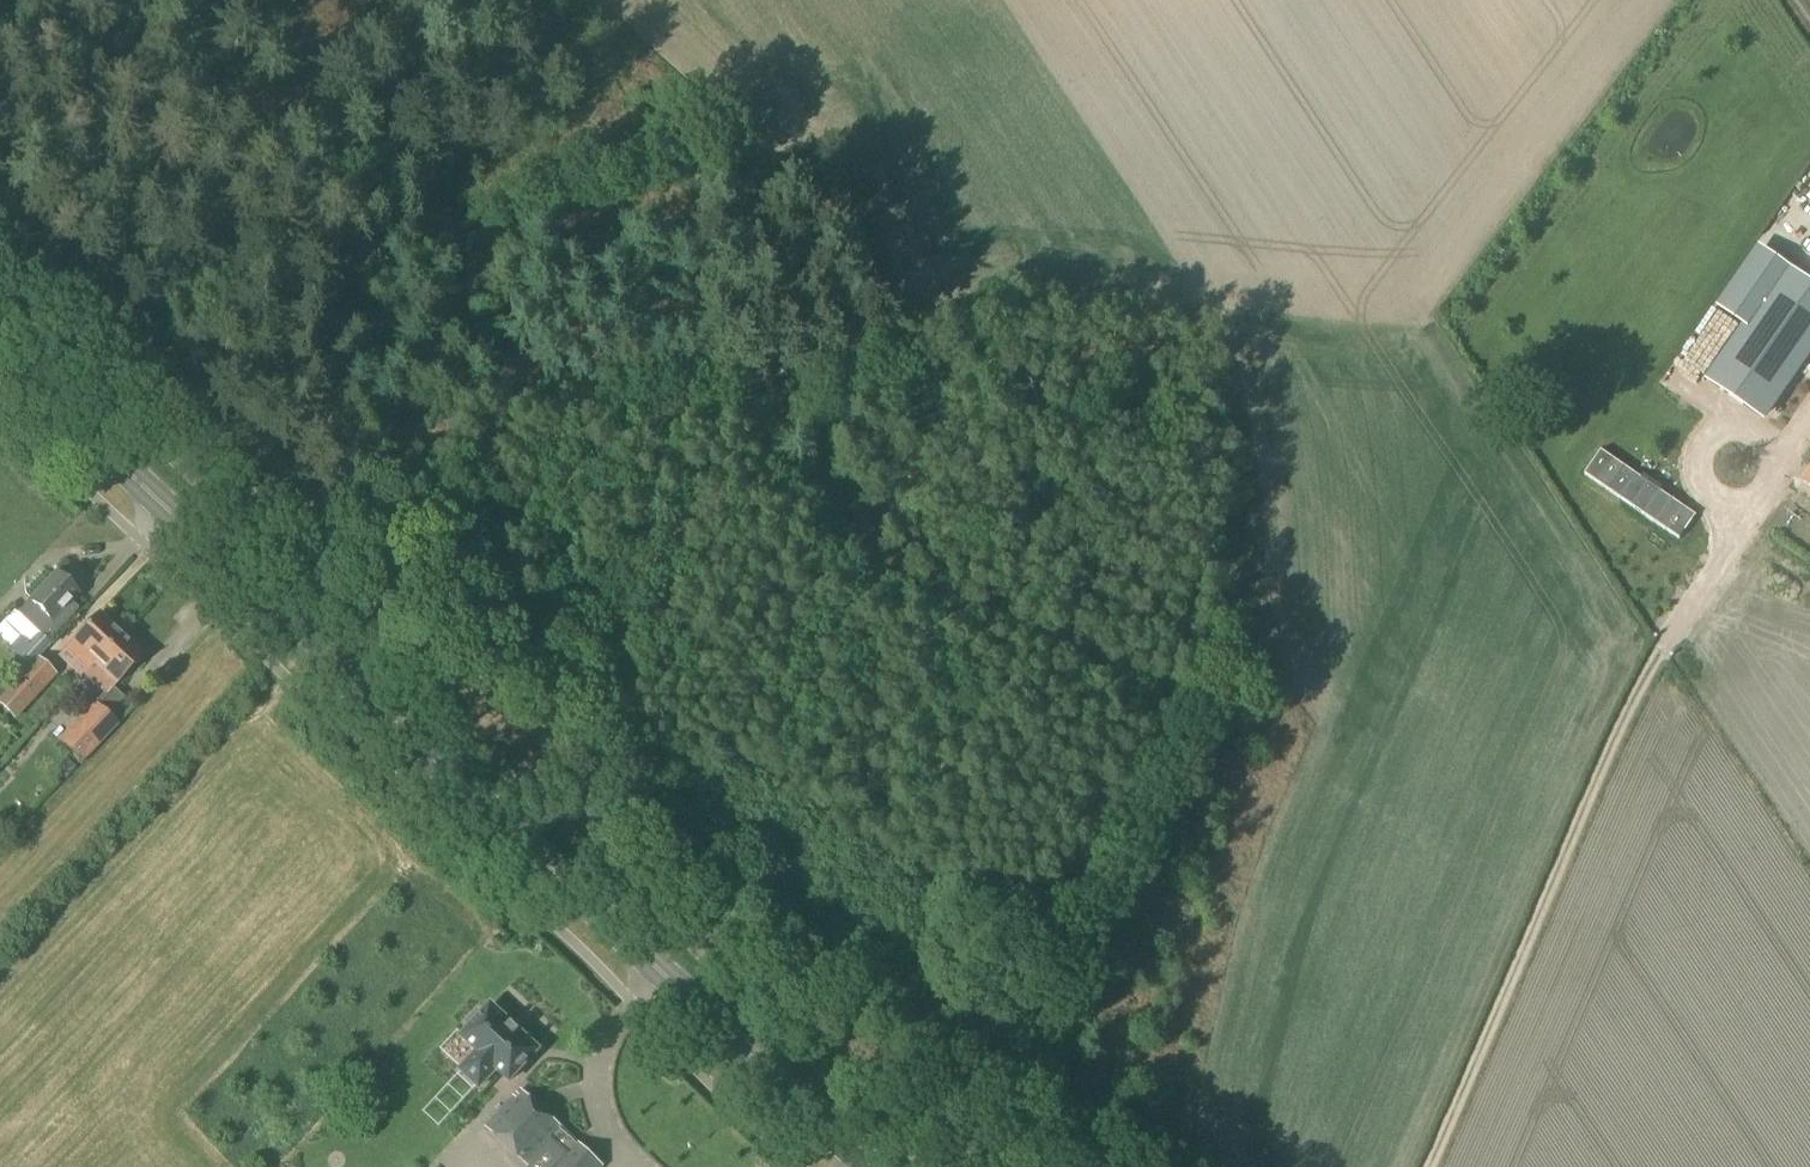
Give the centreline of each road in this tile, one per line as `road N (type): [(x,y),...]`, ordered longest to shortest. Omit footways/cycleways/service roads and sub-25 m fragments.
road 1 (primary): [(865,1166),(0,354)]

